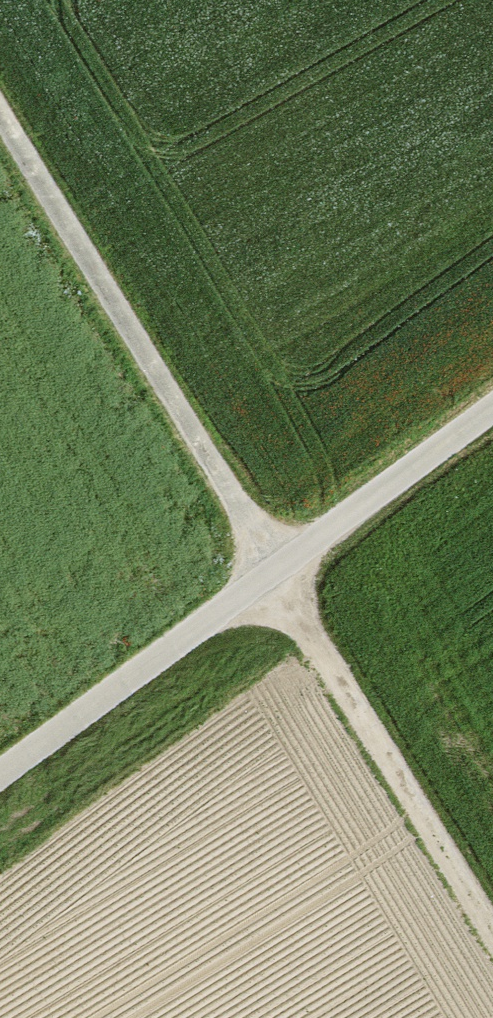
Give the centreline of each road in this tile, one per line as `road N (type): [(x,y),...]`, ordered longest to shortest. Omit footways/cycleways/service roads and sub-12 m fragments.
road 1 (unclassified): [(0,777),(492,410)]
road 2 (track): [(0,130),(271,579)]
road 3 (track): [(492,947),(271,579)]

